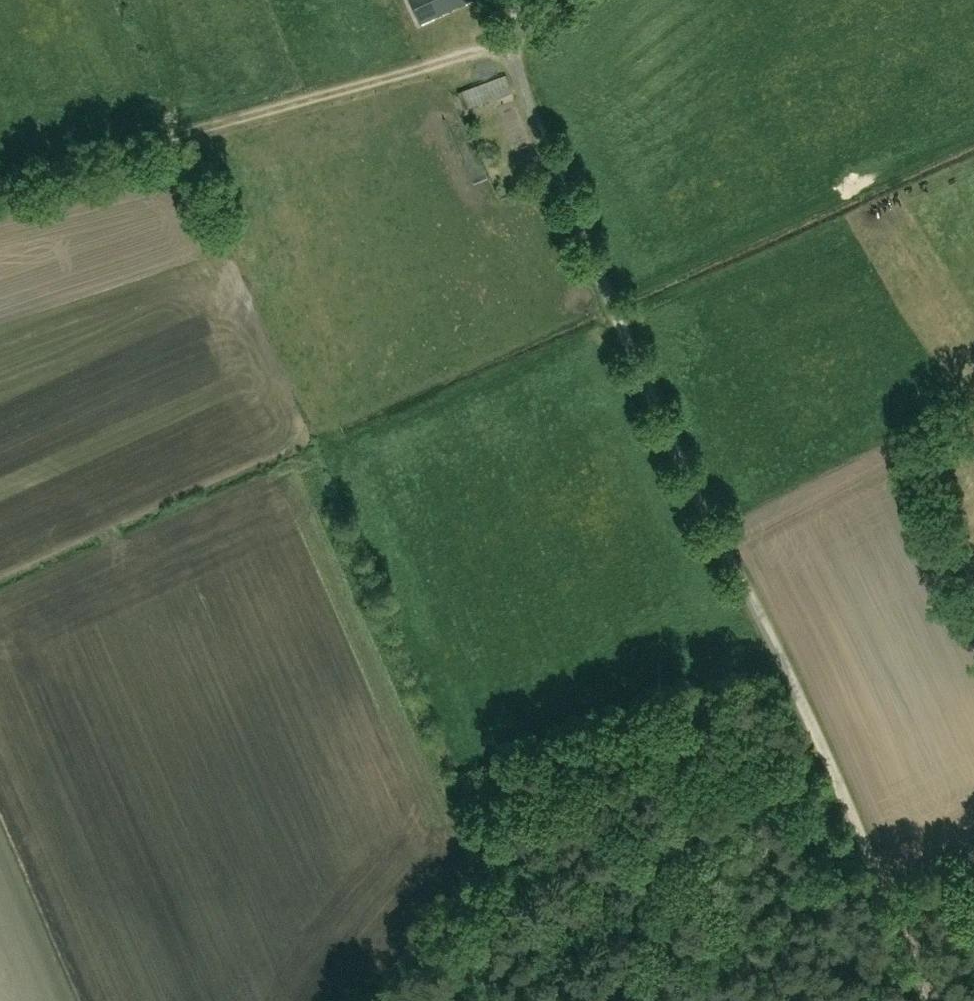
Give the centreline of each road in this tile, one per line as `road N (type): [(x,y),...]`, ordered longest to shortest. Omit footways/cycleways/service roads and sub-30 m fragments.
road 1 (track): [(506,41),(623,331),(786,669),(930,1000)]
road 2 (track): [(0,182),(506,41),(566,0)]

